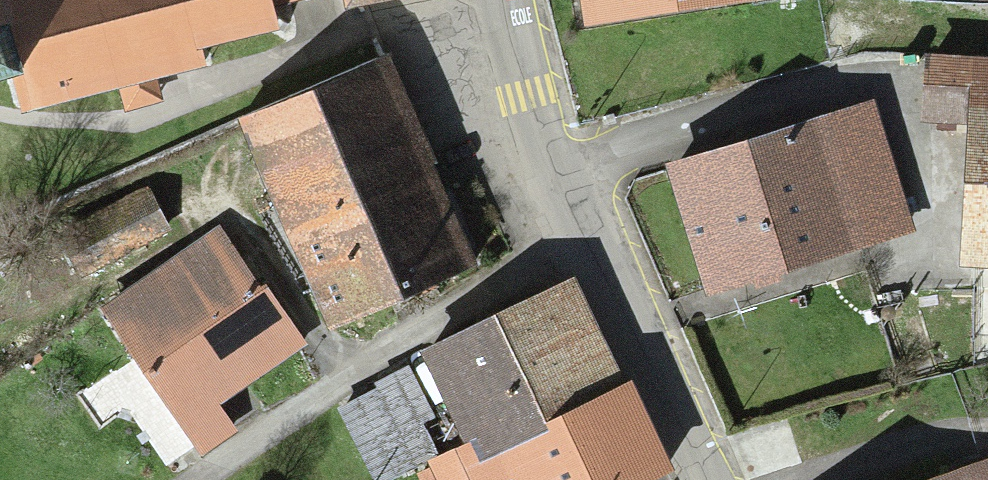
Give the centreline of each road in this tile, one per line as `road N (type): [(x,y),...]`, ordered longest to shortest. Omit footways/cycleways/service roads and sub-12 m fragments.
road 1 (secondary): [(509,0),(551,163),(702,479)]
road 2 (track): [(205,479),(266,443),(391,343),(594,253)]

